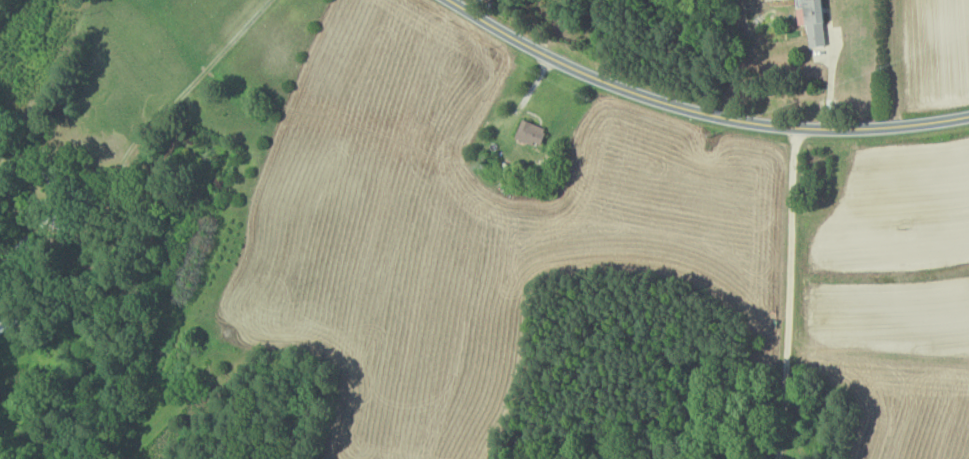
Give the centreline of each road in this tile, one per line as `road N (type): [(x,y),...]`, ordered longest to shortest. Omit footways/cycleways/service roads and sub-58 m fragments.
road 1 (residential): [(447,0),(572,73),(719,121),(817,134),(968,122)]

